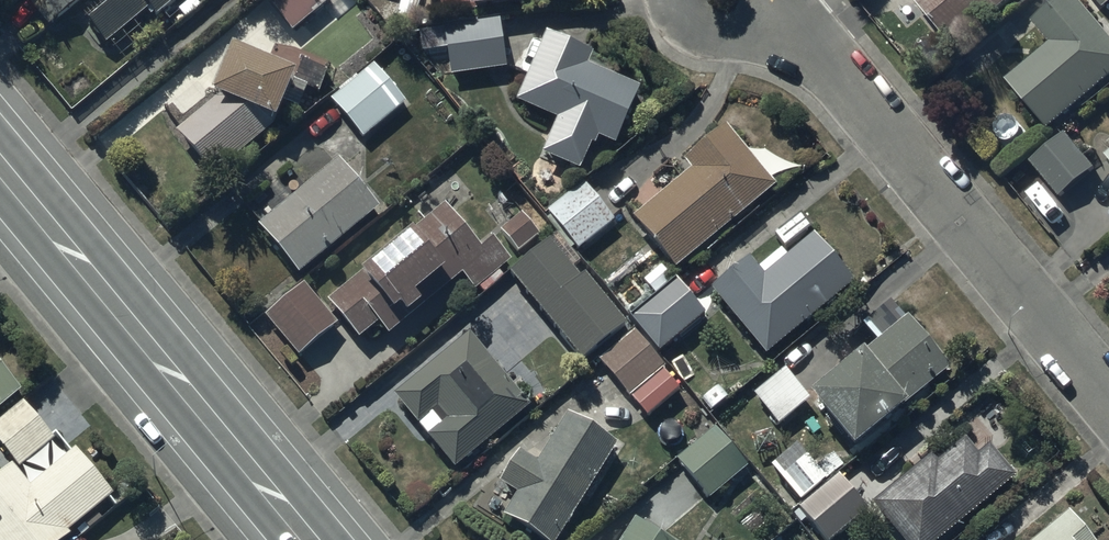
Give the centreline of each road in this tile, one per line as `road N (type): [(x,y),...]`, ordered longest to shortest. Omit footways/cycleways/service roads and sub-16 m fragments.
road 1 (residential): [(1108,398),(828,66),(733,0)]
road 2 (secondary): [(0,190),(290,539)]

